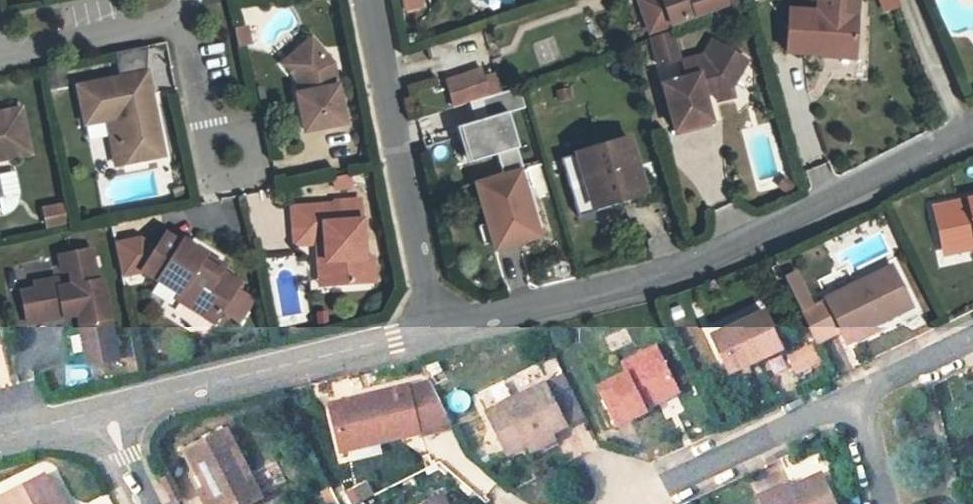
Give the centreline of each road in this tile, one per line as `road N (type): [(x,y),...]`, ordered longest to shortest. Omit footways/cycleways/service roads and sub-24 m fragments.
road 1 (residential): [(428,332),(649,283),(972,128)]
road 2 (residential): [(88,412),(428,332)]
road 3 (residential): [(428,332),(371,0)]
road 4 (residential): [(626,503),(854,396)]
road 5 (residential): [(854,396),(972,339)]

